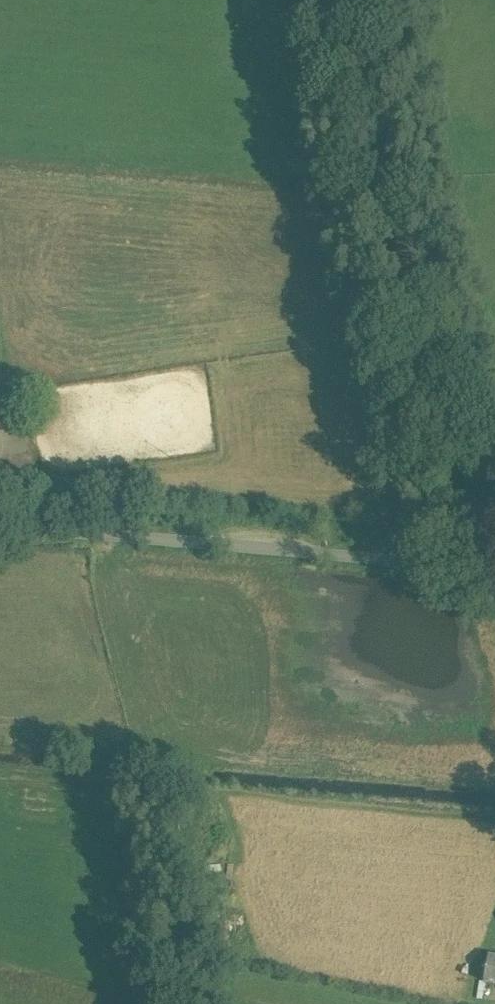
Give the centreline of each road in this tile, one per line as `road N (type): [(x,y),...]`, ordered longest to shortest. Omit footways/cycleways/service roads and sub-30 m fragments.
road 1 (unclassified): [(494,559),(428,564),(0,527)]

